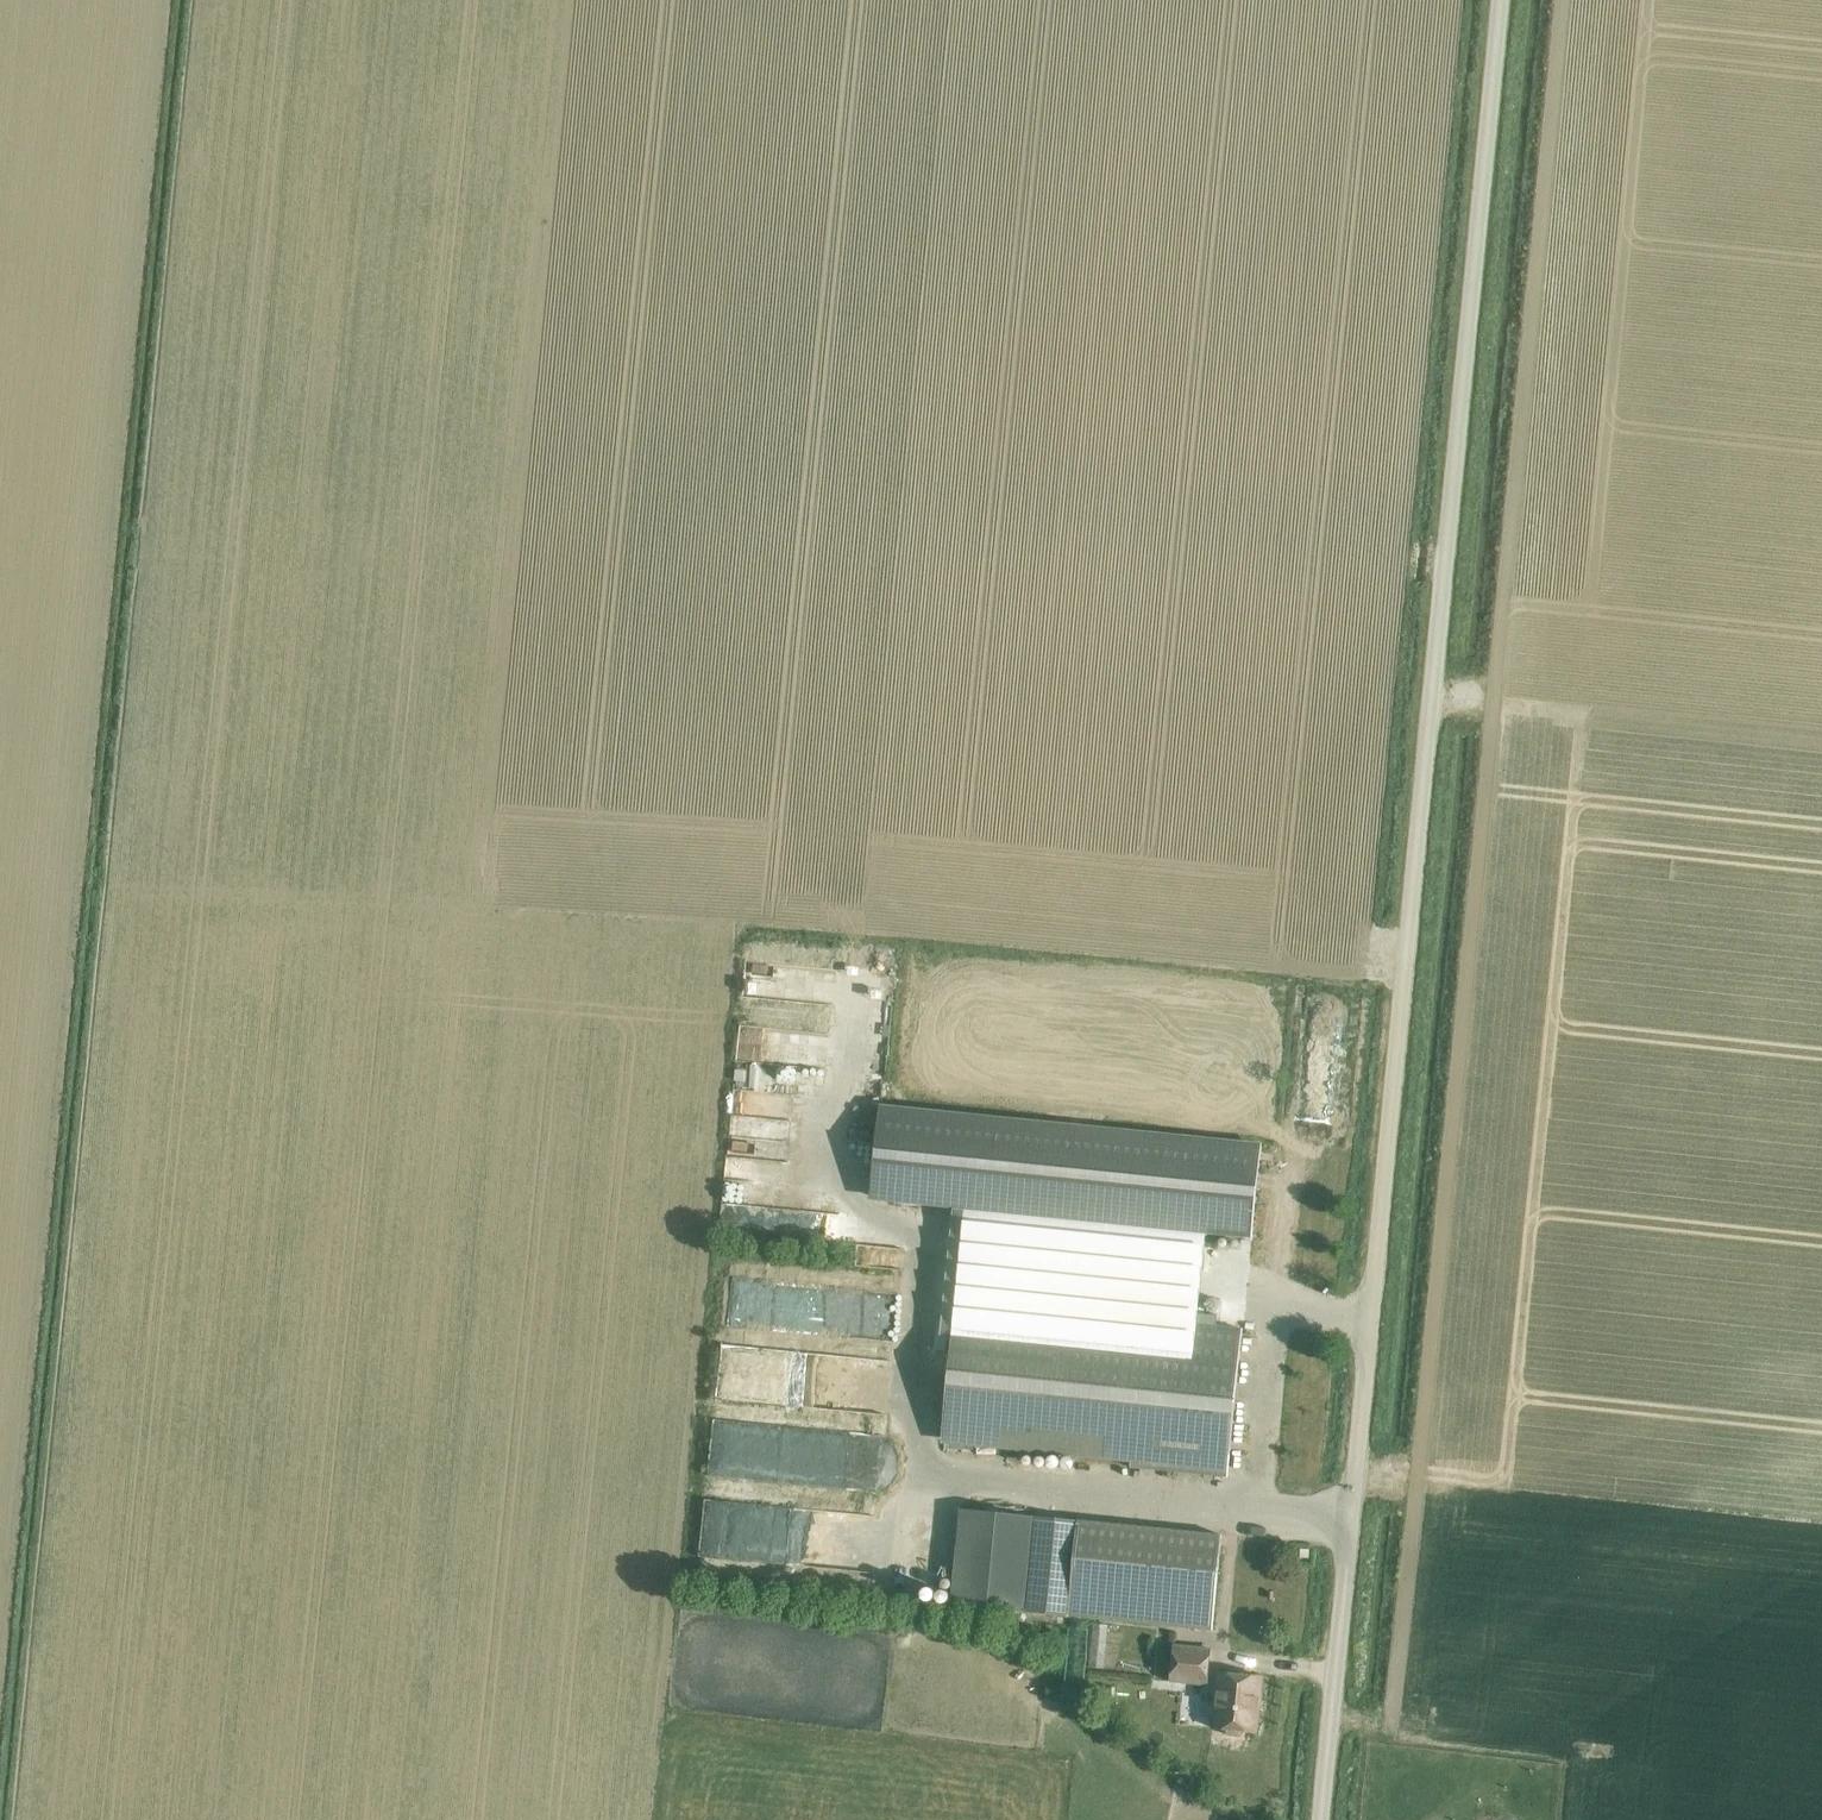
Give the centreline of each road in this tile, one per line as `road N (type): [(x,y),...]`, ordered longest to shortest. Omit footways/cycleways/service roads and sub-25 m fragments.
road 1 (tertiary): [(1323,1819),(1503,0)]

